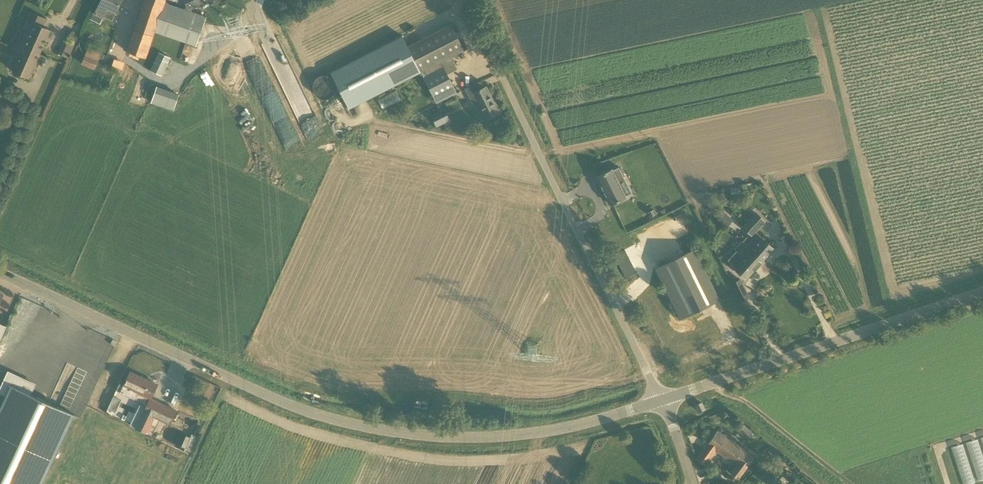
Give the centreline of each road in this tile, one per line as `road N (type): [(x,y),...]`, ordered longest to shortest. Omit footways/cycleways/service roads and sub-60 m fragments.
road 1 (tertiary): [(662,400),(534,435),(405,435),(280,401),(0,271)]
road 2 (unclassified): [(662,400),(468,0)]
road 3 (tertiary): [(662,400),(982,292)]

